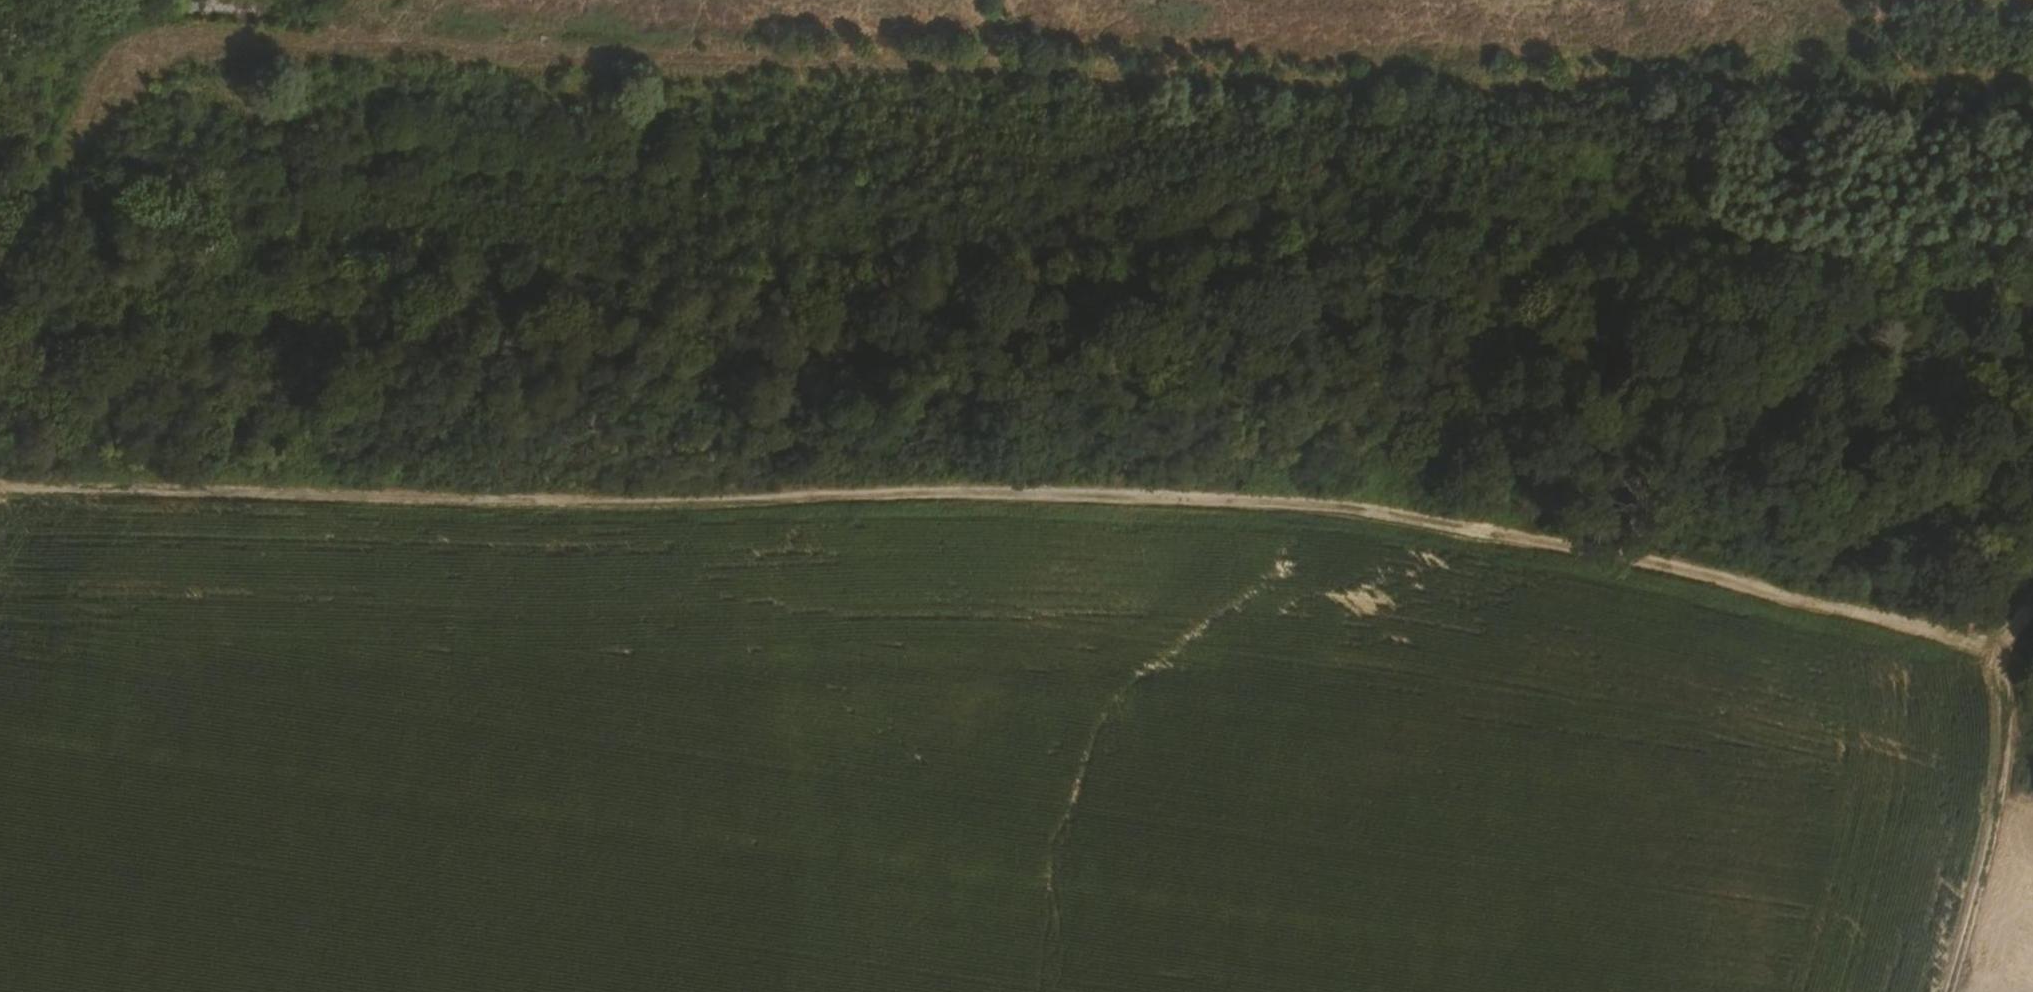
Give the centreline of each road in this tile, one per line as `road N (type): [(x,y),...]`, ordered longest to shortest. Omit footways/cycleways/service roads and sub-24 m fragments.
road 1 (track): [(0,487),(383,498),(936,493),(1278,505),(1574,549),(2004,648)]
road 2 (track): [(2004,648),(2008,756),(1982,941),(1966,991)]

